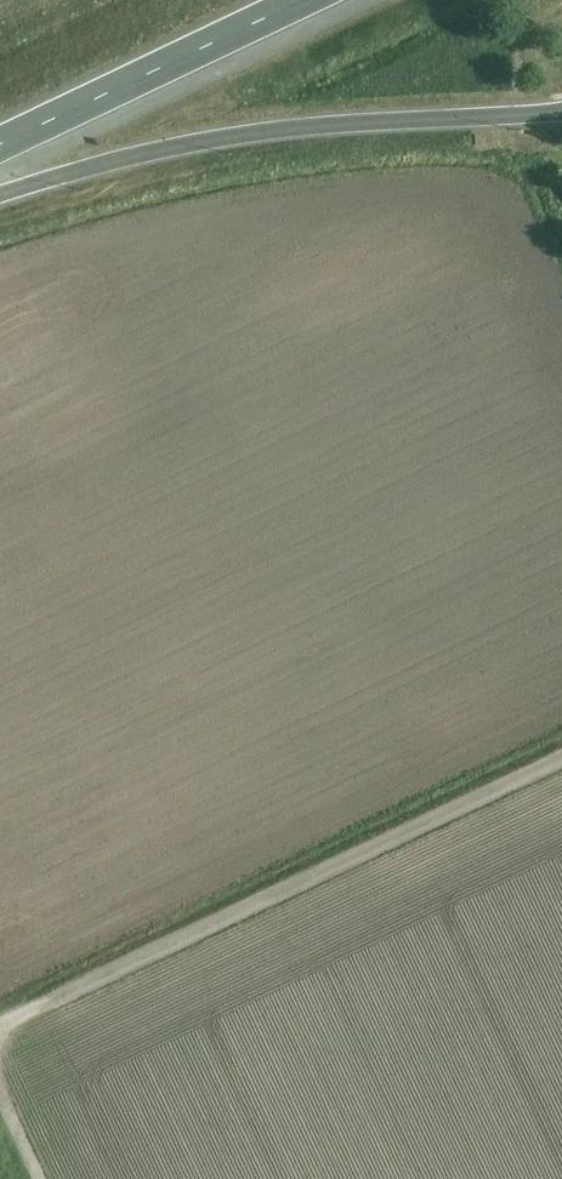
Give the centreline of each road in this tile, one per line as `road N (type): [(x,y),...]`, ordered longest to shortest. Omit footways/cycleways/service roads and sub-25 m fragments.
road 1 (track): [(561,762),(0,1033)]
road 2 (motorway): [(0,197),(221,139),(561,113)]
road 3 (motorway): [(0,145),(303,0)]

